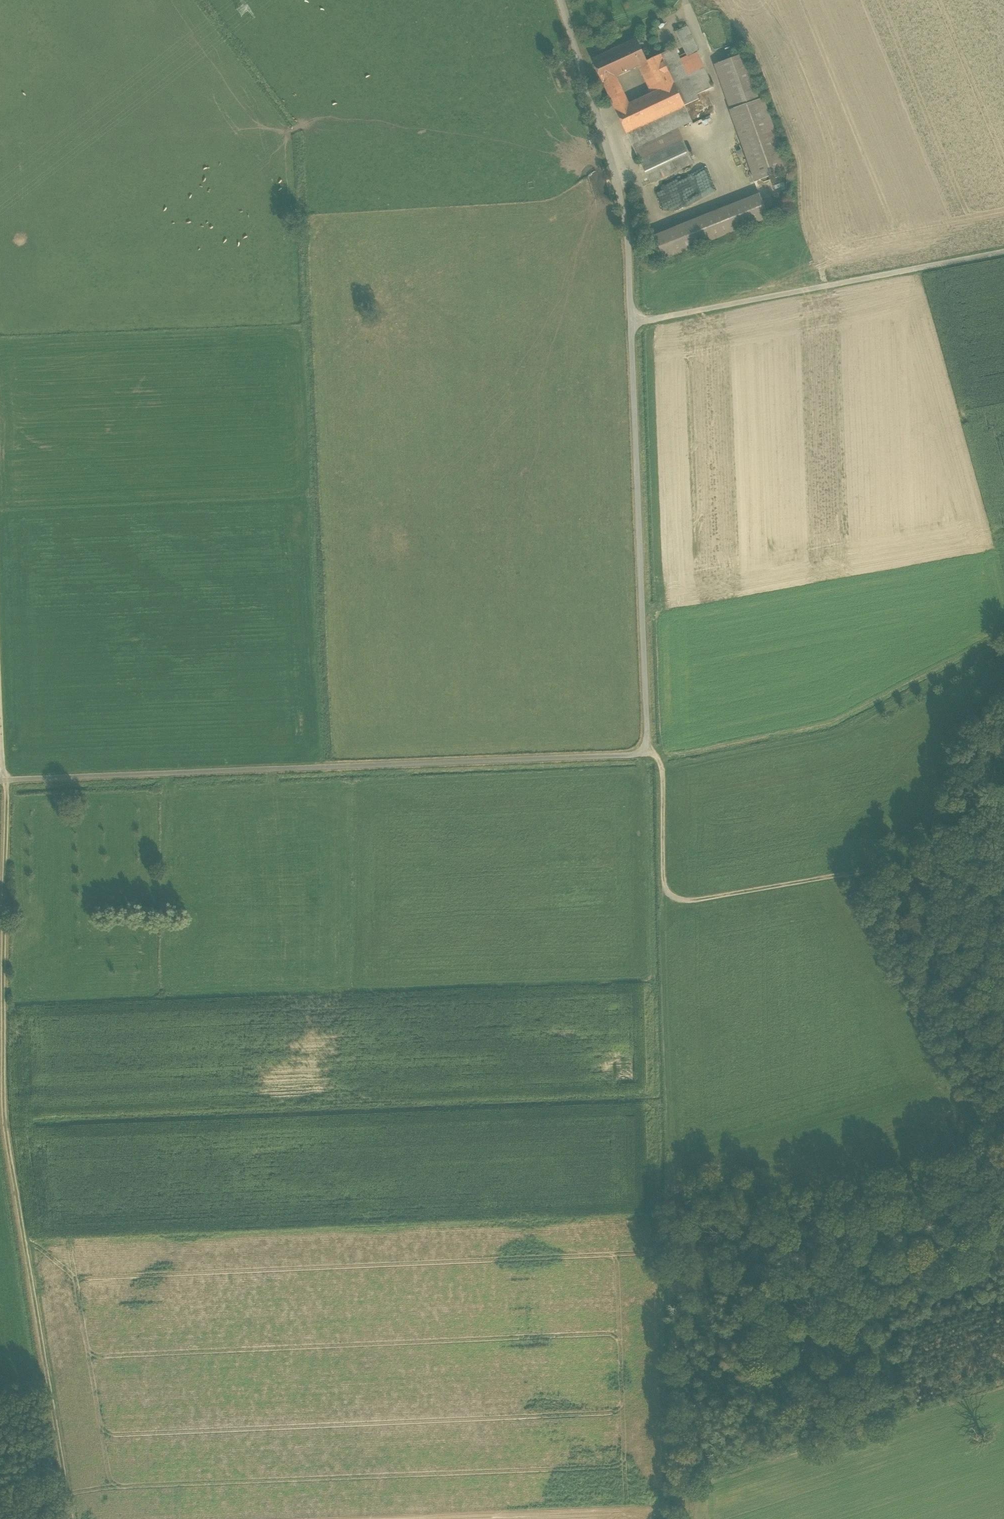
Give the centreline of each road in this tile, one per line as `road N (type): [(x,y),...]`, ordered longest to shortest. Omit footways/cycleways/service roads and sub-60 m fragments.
road 1 (track): [(0,676),(4,1117),(70,1518)]
road 2 (track): [(560,0),(628,237),(648,754)]
road 3 (track): [(648,754),(662,768),(664,905),(858,874),(1003,1142)]
road 4 (track): [(648,754),(0,781)]
road 5 (unclassified): [(631,322),(1003,251)]
road 6 (track): [(686,0),(723,108),(710,143)]
road 7 (track): [(858,874),(1003,849)]

